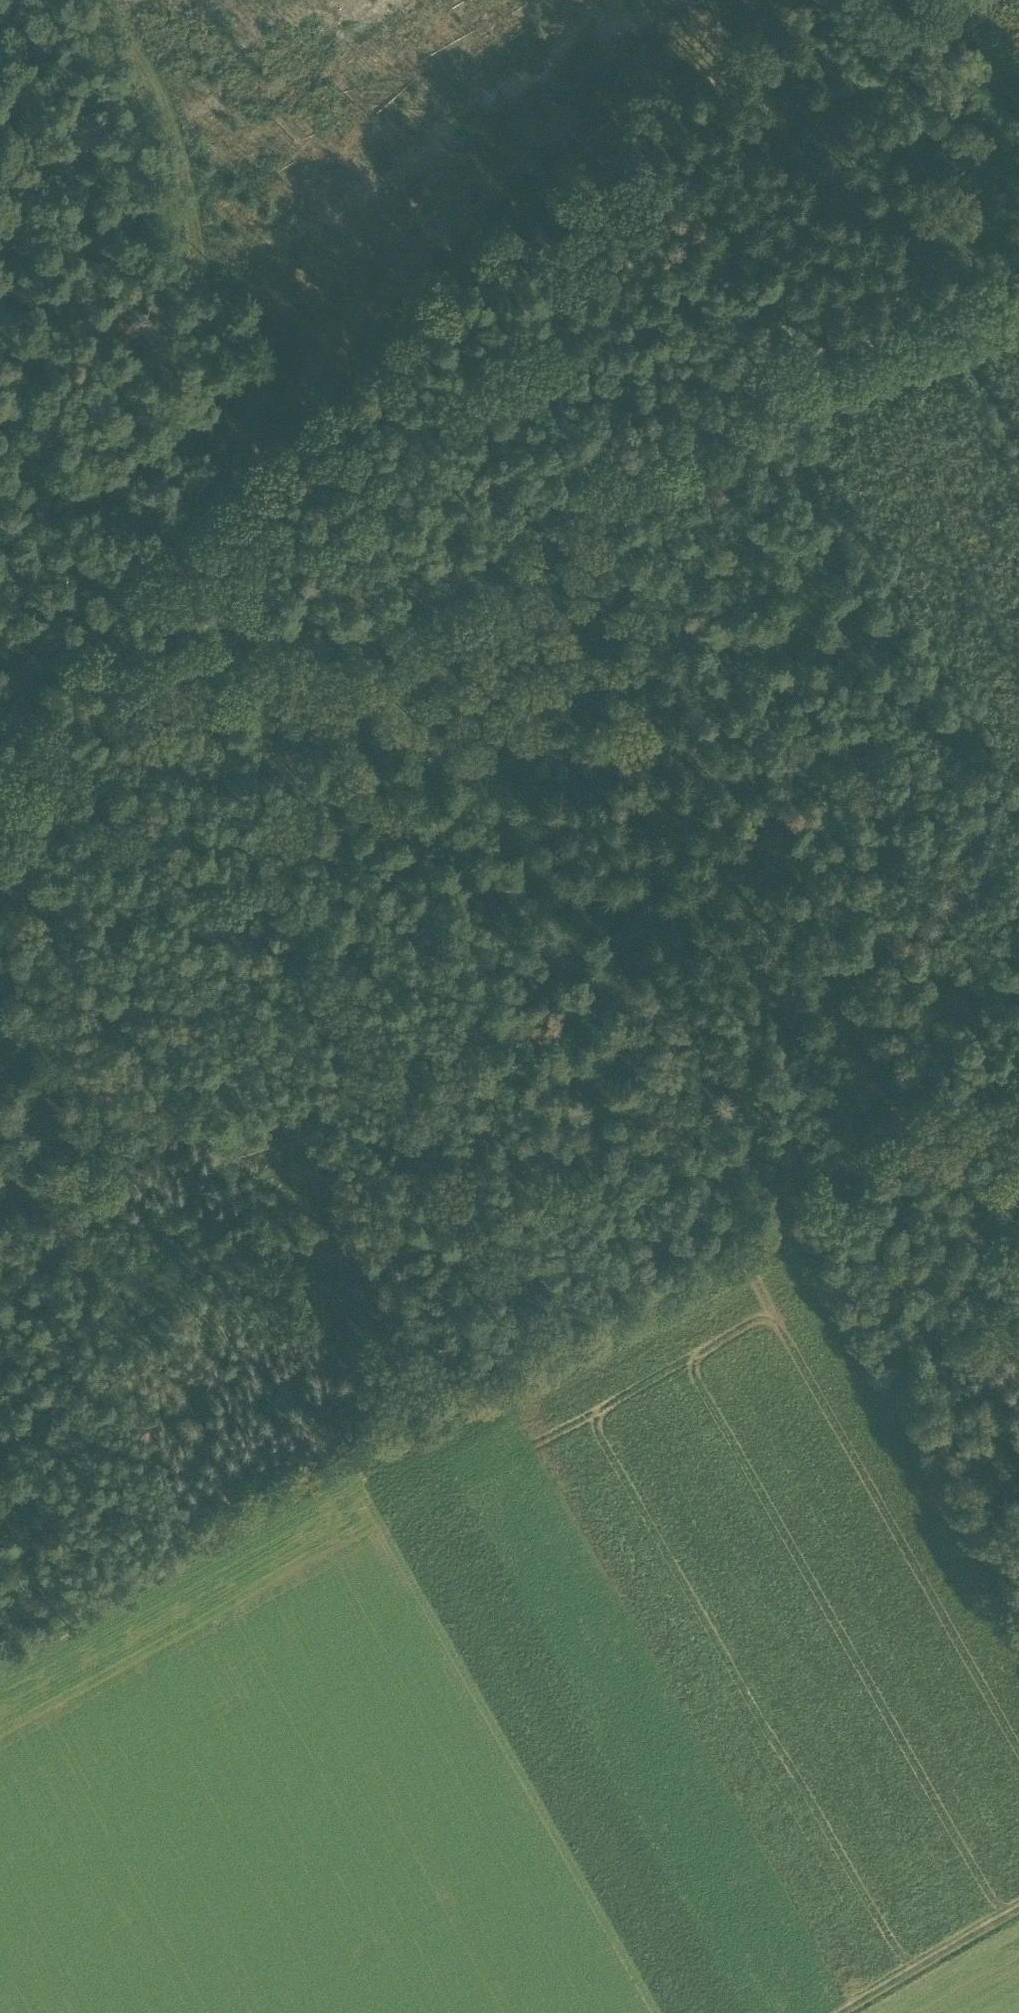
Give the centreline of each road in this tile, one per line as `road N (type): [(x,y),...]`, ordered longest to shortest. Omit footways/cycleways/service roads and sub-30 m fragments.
road 1 (track): [(0,1665),(1018,1082)]
road 2 (track): [(0,832),(1018,258)]
road 3 (track): [(0,703),(604,126),(776,0)]
road 4 (track): [(178,526),(202,430),(208,346),(195,199),(185,147),(145,51),(105,0)]
road 5 (track): [(1018,1914),(853,2012)]
road 6 (track): [(854,0),(1018,99)]

